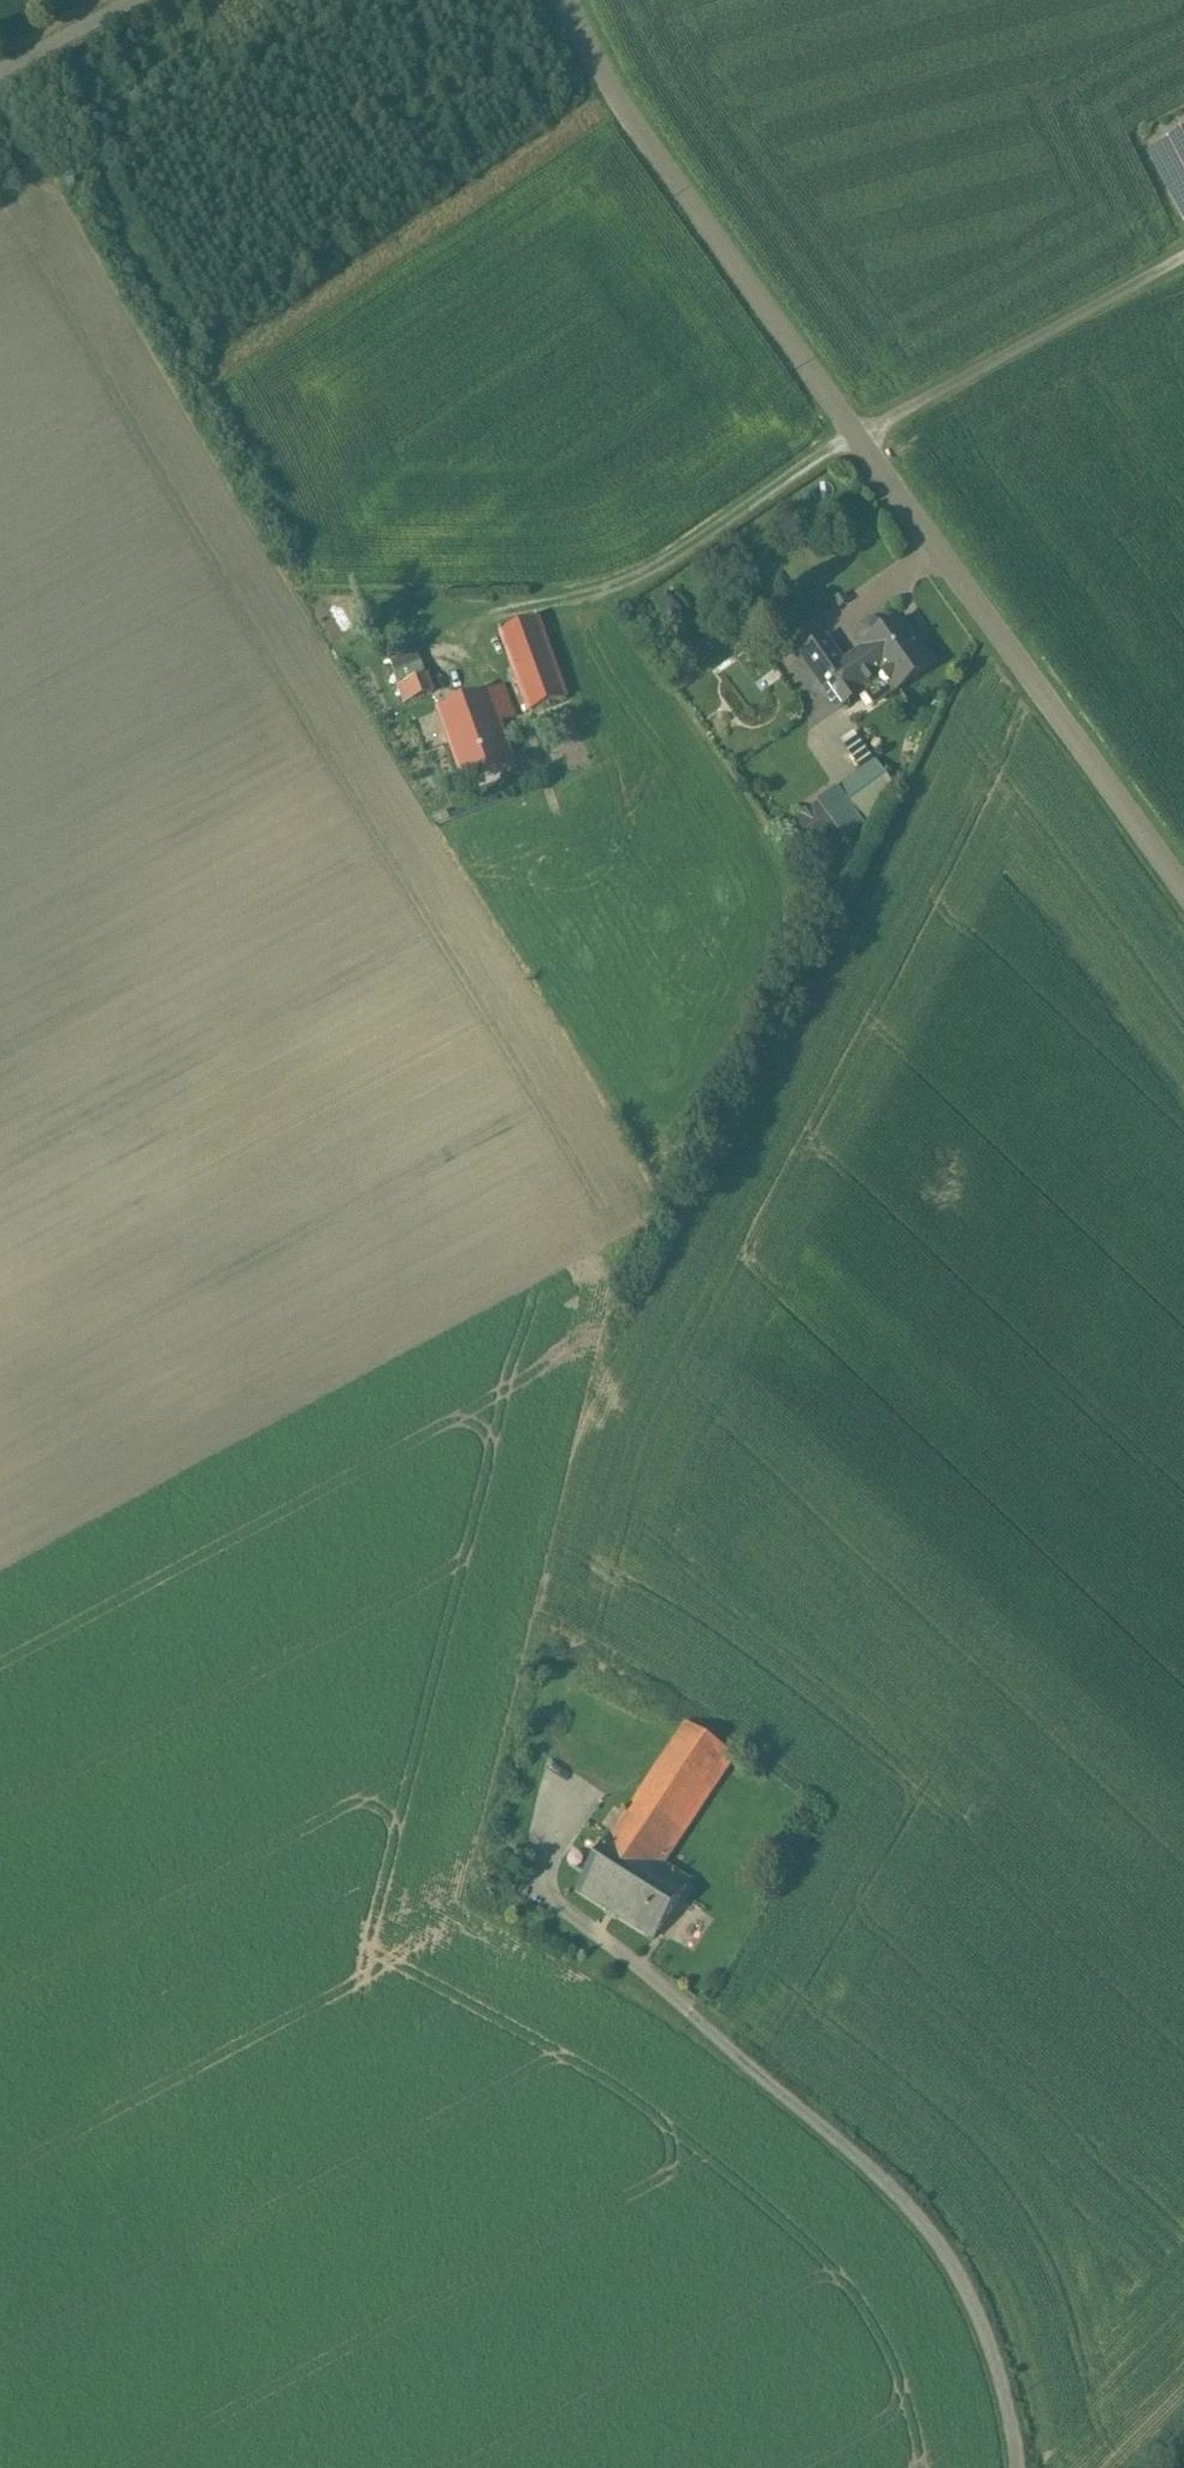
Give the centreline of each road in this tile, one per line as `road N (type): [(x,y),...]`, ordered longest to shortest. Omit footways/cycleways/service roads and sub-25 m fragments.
road 1 (unclassified): [(1183,890),(610,85),(569,0)]

